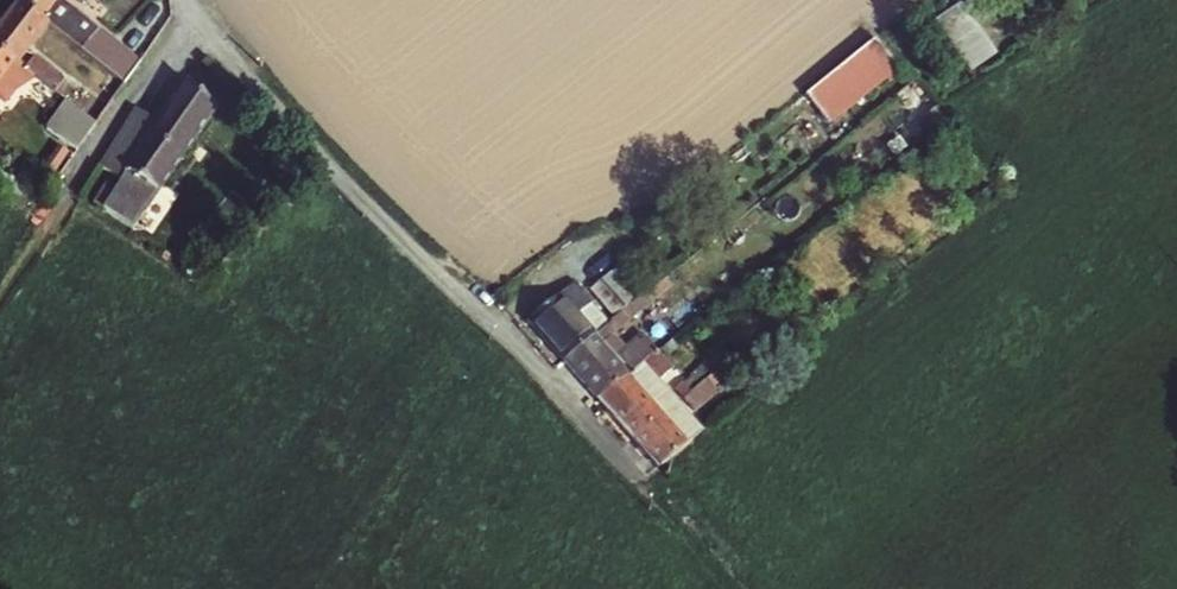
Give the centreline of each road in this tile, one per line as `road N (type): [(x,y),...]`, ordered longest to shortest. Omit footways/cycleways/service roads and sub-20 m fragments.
road 1 (residential): [(187,0),(337,172),(521,349),(646,485)]
road 2 (track): [(646,485),(738,588)]

